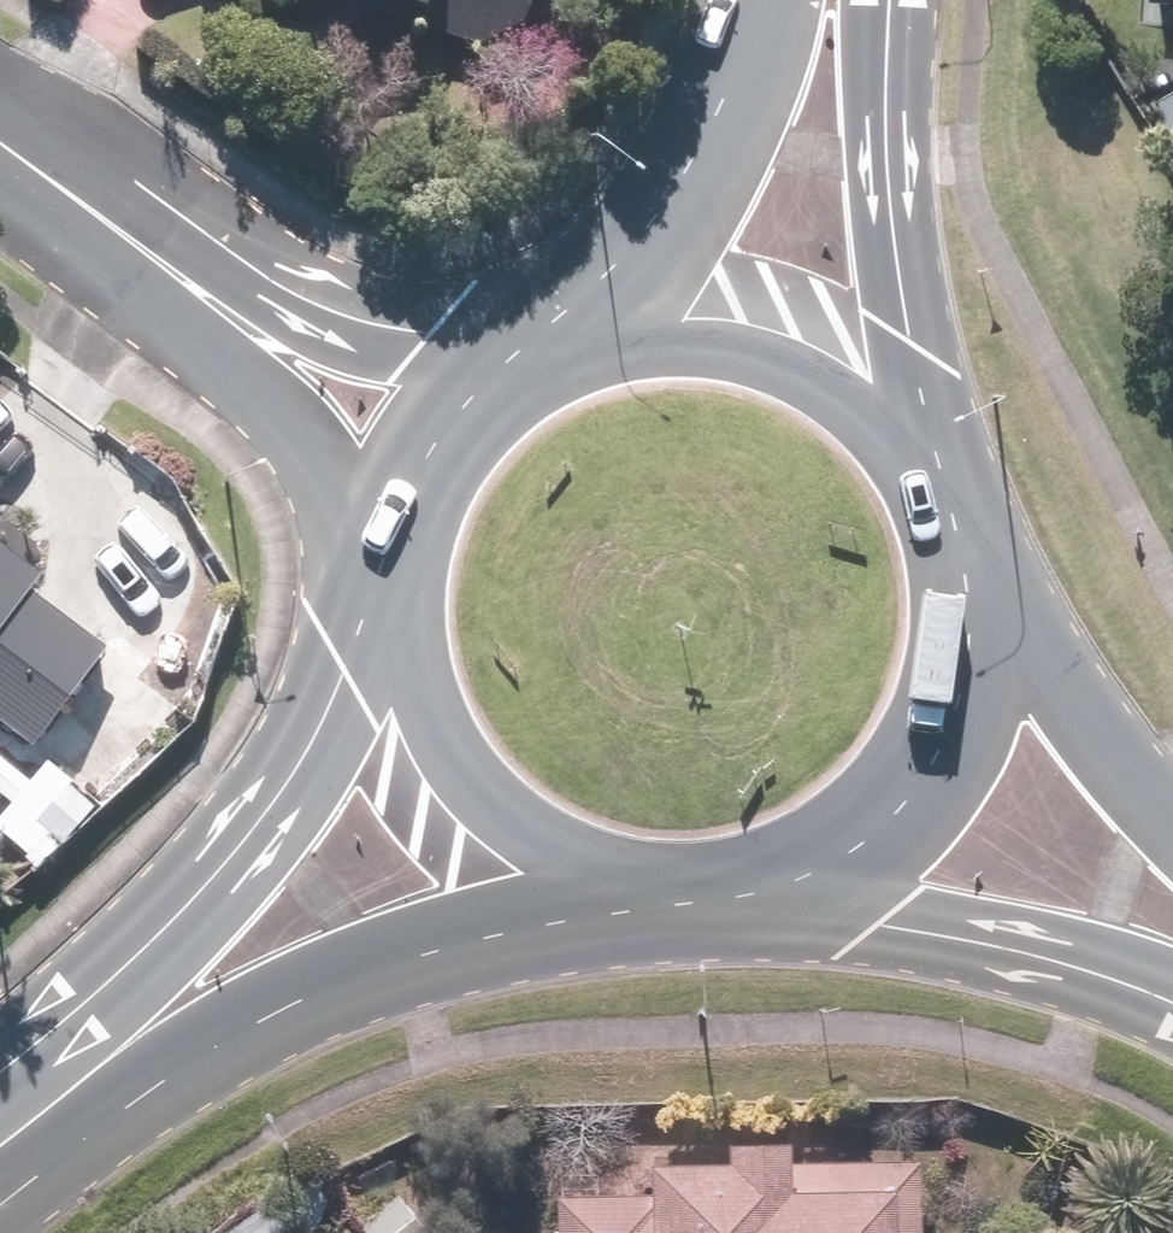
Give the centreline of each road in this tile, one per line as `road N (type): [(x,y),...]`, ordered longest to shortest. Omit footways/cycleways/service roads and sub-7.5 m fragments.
road 1 (primary): [(583,870),(346,925),(100,1008)]
road 2 (tertiary): [(380,577),(296,418),(90,217)]
road 3 (tertiary): [(90,217),(385,327),(516,353)]
road 4 (primary): [(100,1008),(391,675)]
road 5 (primary): [(876,0),(899,430)]
road 6 (secondary): [(1172,957),(754,868)]
road 7 (primary): [(953,601),(938,688),(897,766),(833,828),(754,868)]
road 8 (primary): [(624,314),(730,115),(775,0)]
road 9 (secondary): [(953,601),(1172,845)]
road 10 (primary): [(624,314),(702,313),(778,334),(845,373),(899,430)]
road 11 (primary): [(583,870),(498,828),(432,761),(391,675)]
road 12 (primary): [(380,577),(401,489),(447,412),(516,353)]
road 13 (primary): [(899,430),(940,511),(953,601)]
road 14 (primary): [(754,868),(669,882),(583,870)]
road 15 (primary): [(0,1087),(100,1008)]

